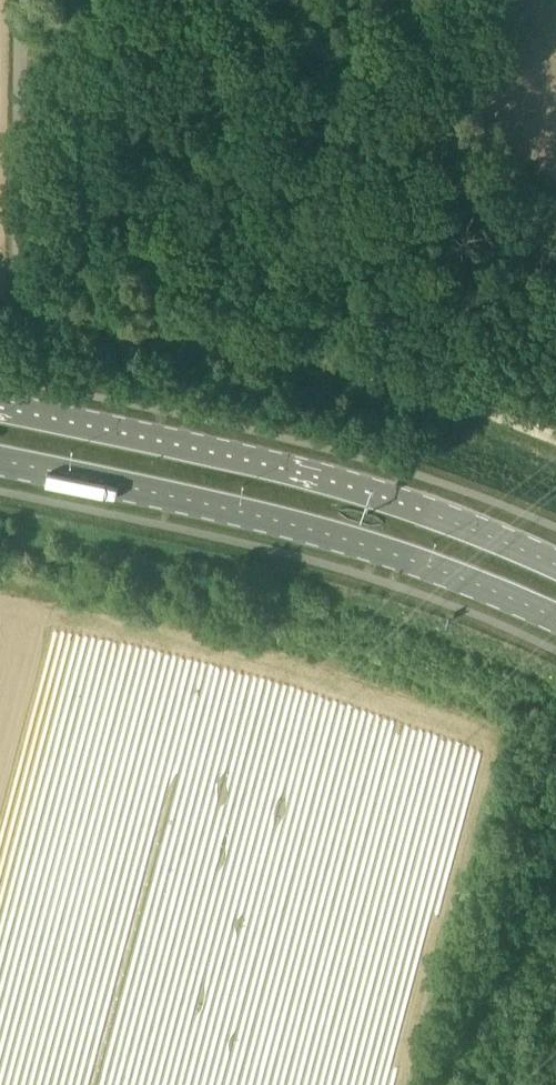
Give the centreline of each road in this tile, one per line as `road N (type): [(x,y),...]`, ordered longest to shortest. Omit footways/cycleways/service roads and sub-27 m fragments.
road 1 (unclassified): [(555,439),(378,373),(72,311),(37,295),(24,260),(24,0)]
road 2 (primary): [(0,462),(360,545),(555,619)]
road 3 (primary): [(555,564),(292,471),(0,409)]

